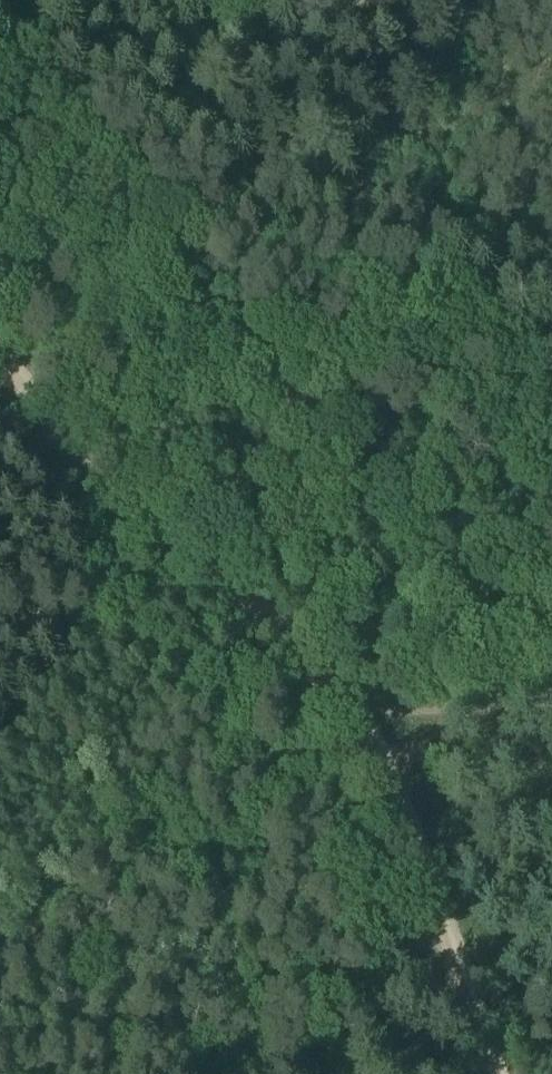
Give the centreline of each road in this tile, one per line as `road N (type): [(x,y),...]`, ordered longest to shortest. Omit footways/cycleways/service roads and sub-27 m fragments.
road 1 (track): [(544,252),(457,228),(400,200),(264,166),(151,118),(0,70)]
road 2 (track): [(94,463),(109,437),(154,402),(193,392),(264,403),(334,438),(384,449),(418,522),(518,554),(551,574)]
road 3 (track): [(94,463),(298,657),(358,738)]
road 4 (track): [(358,738),(412,847),(490,1073)]
road 5 (track): [(0,738),(59,668),(73,638),(85,593),(94,463)]
road 6 (track): [(358,738),(400,706),(551,703)]
road 7 (track): [(0,371),(94,463)]

